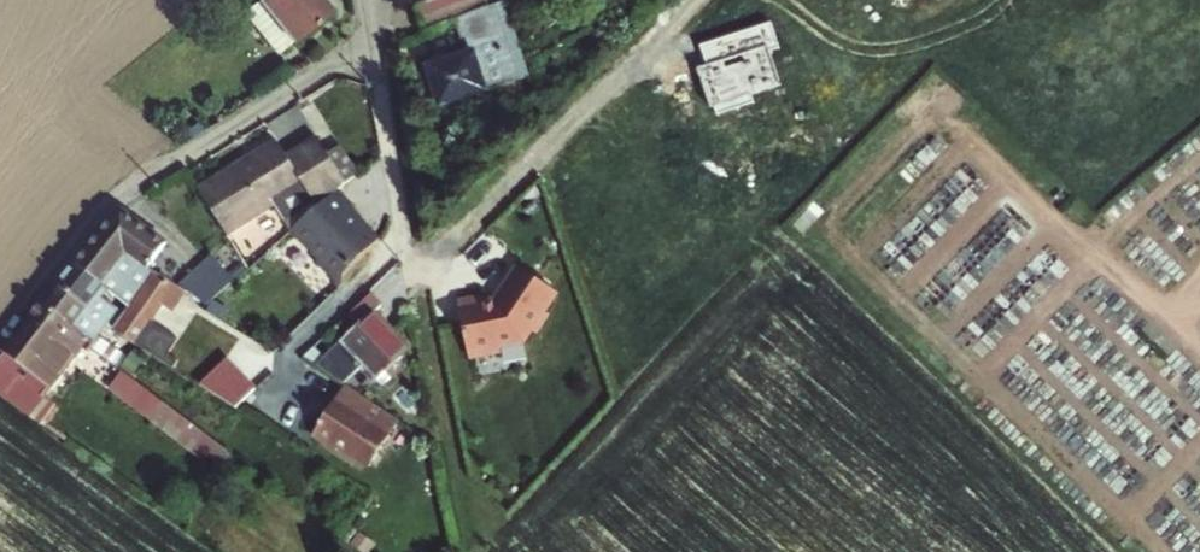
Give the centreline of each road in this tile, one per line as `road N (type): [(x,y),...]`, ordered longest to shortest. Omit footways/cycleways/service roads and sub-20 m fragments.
road 1 (track): [(1159,551),(831,237),(831,218),(928,118),(1150,298)]
road 2 (track): [(976,377),(1132,217),(1199,159)]
road 3 (residential): [(407,236),(468,529)]
road 4 (residential): [(369,0),(407,236)]
road 5 (track): [(939,339),(1060,220)]
road 6 (track): [(892,295),(1007,181)]
road 7 (residential): [(407,236),(295,349)]
road 8 (track): [(852,257),(963,146)]

